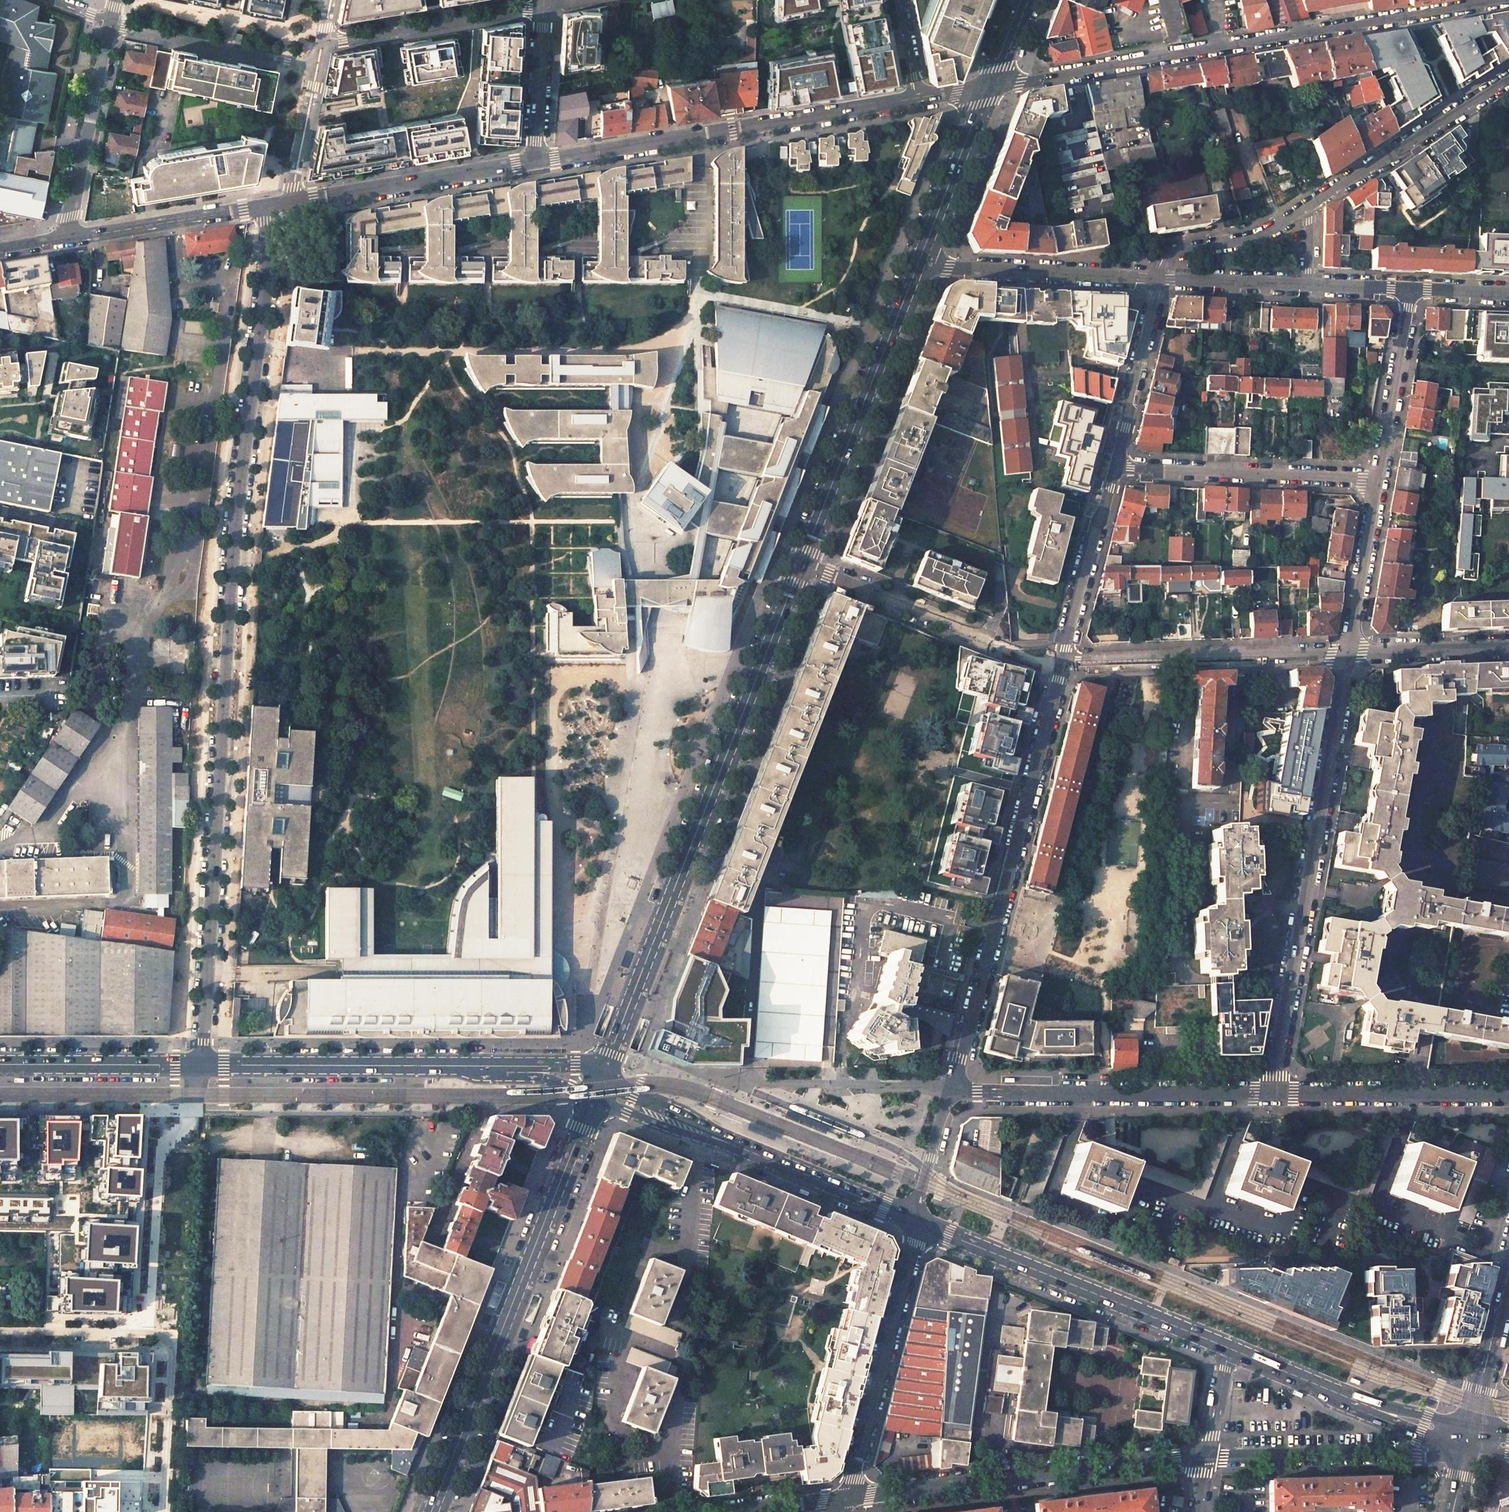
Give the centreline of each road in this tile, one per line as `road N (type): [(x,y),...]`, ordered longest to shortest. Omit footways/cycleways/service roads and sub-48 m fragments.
road 1 (residential): [(201,1064),(233,556),(267,283),(264,206)]
road 2 (secondary): [(602,1077),(802,564)]
road 3 (residential): [(1504,0),(985,87)]
road 4 (residential): [(1272,1092),(1348,651)]
road 5 (secondary): [(434,1511),(594,1098)]
road 6 (residential): [(1062,661),(950,1088)]
road 7 (residential): [(534,162),(918,99)]
road 8 (residential): [(847,1498),(1207,1458)]
road 9 (tertiary): [(914,1219),(1229,1348)]
road 10 (residential): [(950,1088),(1272,1092)]
road 11 (secondary): [(802,564),(920,265)]
road 12 (tertiary): [(201,1064),(504,1066)]
road 13 (residential): [(914,1219),(847,1498)]
road 14 (residential): [(1062,661),(1348,651)]
road 15 (residential): [(802,564),(1034,660),(1062,661)]
road 16 (residential): [(1110,466),(1377,479)]
road 17 (residential): [(1467,1445),(1427,1458),(1207,1458)]
road 18 (residential): [(0,1331),(183,1334),(180,1405)]
road 19 (residential): [(291,202),(534,162)]
road 20 (residential): [(920,265),(1158,276)]
road 21 (residential): [(1272,1092),(1508,1095)]
road 22 (residential): [(1508,83),(1309,205)]
road 23 (tertiary): [(701,1131),(914,1219)]
road 24 (residential): [(322,43),(543,7)]
road 25 (residential): [(65,239),(110,23)]
road 26 (residential): [(110,23),(317,67)]
road 27 (residential): [(65,239),(264,206)]
road 28 (tertiary): [(0,1064),(201,1064)]
road 29 (residential): [(1110,466),(1062,661)]
road 30 (residential): [(1158,276),(1110,466)]
road 31 (residential): [(1377,479),(1409,288)]
road 32 (secondary): [(920,265),(985,87)]
road 33 (residential): [(1348,651),(1377,479)]
road 34 (tertiary): [(1470,1427),(1508,1269)]
road 35 (residential): [(1348,651),(1508,646)]
road 36 (residential): [(543,7),(534,162)]
road 37 (tertiary): [(1229,1348),(1368,1406)]
road 38 (residential): [(1158,276),(1308,284)]
road 39 (residential): [(317,67),(291,202)]
road 40 (residential): [(950,1088),(914,1219)]
road 41 (residential): [(1290,218),(1265,235),(1167,255)]

